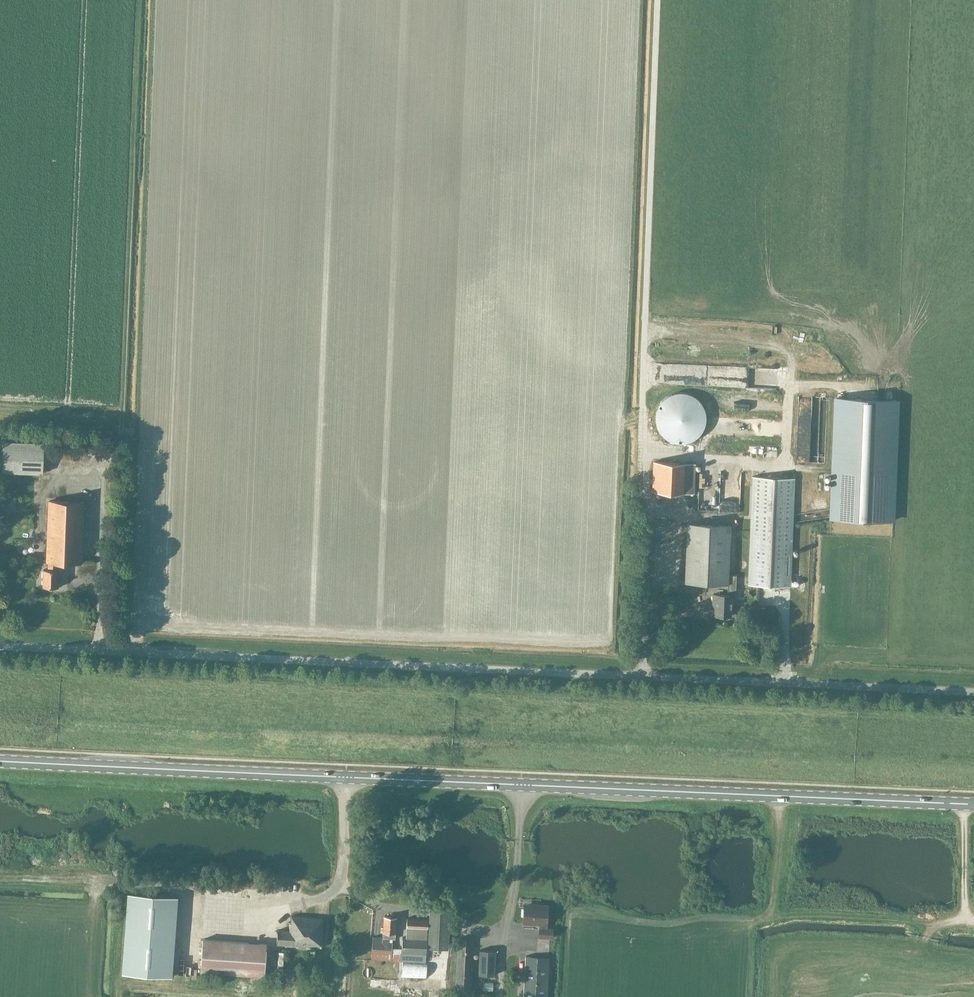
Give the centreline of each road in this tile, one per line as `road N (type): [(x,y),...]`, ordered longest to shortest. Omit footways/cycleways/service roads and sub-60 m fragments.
road 1 (unclassified): [(973,694),(0,646)]
road 2 (primary): [(973,804),(0,760)]
road 3 (track): [(0,879),(118,883),(251,909)]
road 4 (track): [(772,915),(901,920),(922,928),(973,923)]

